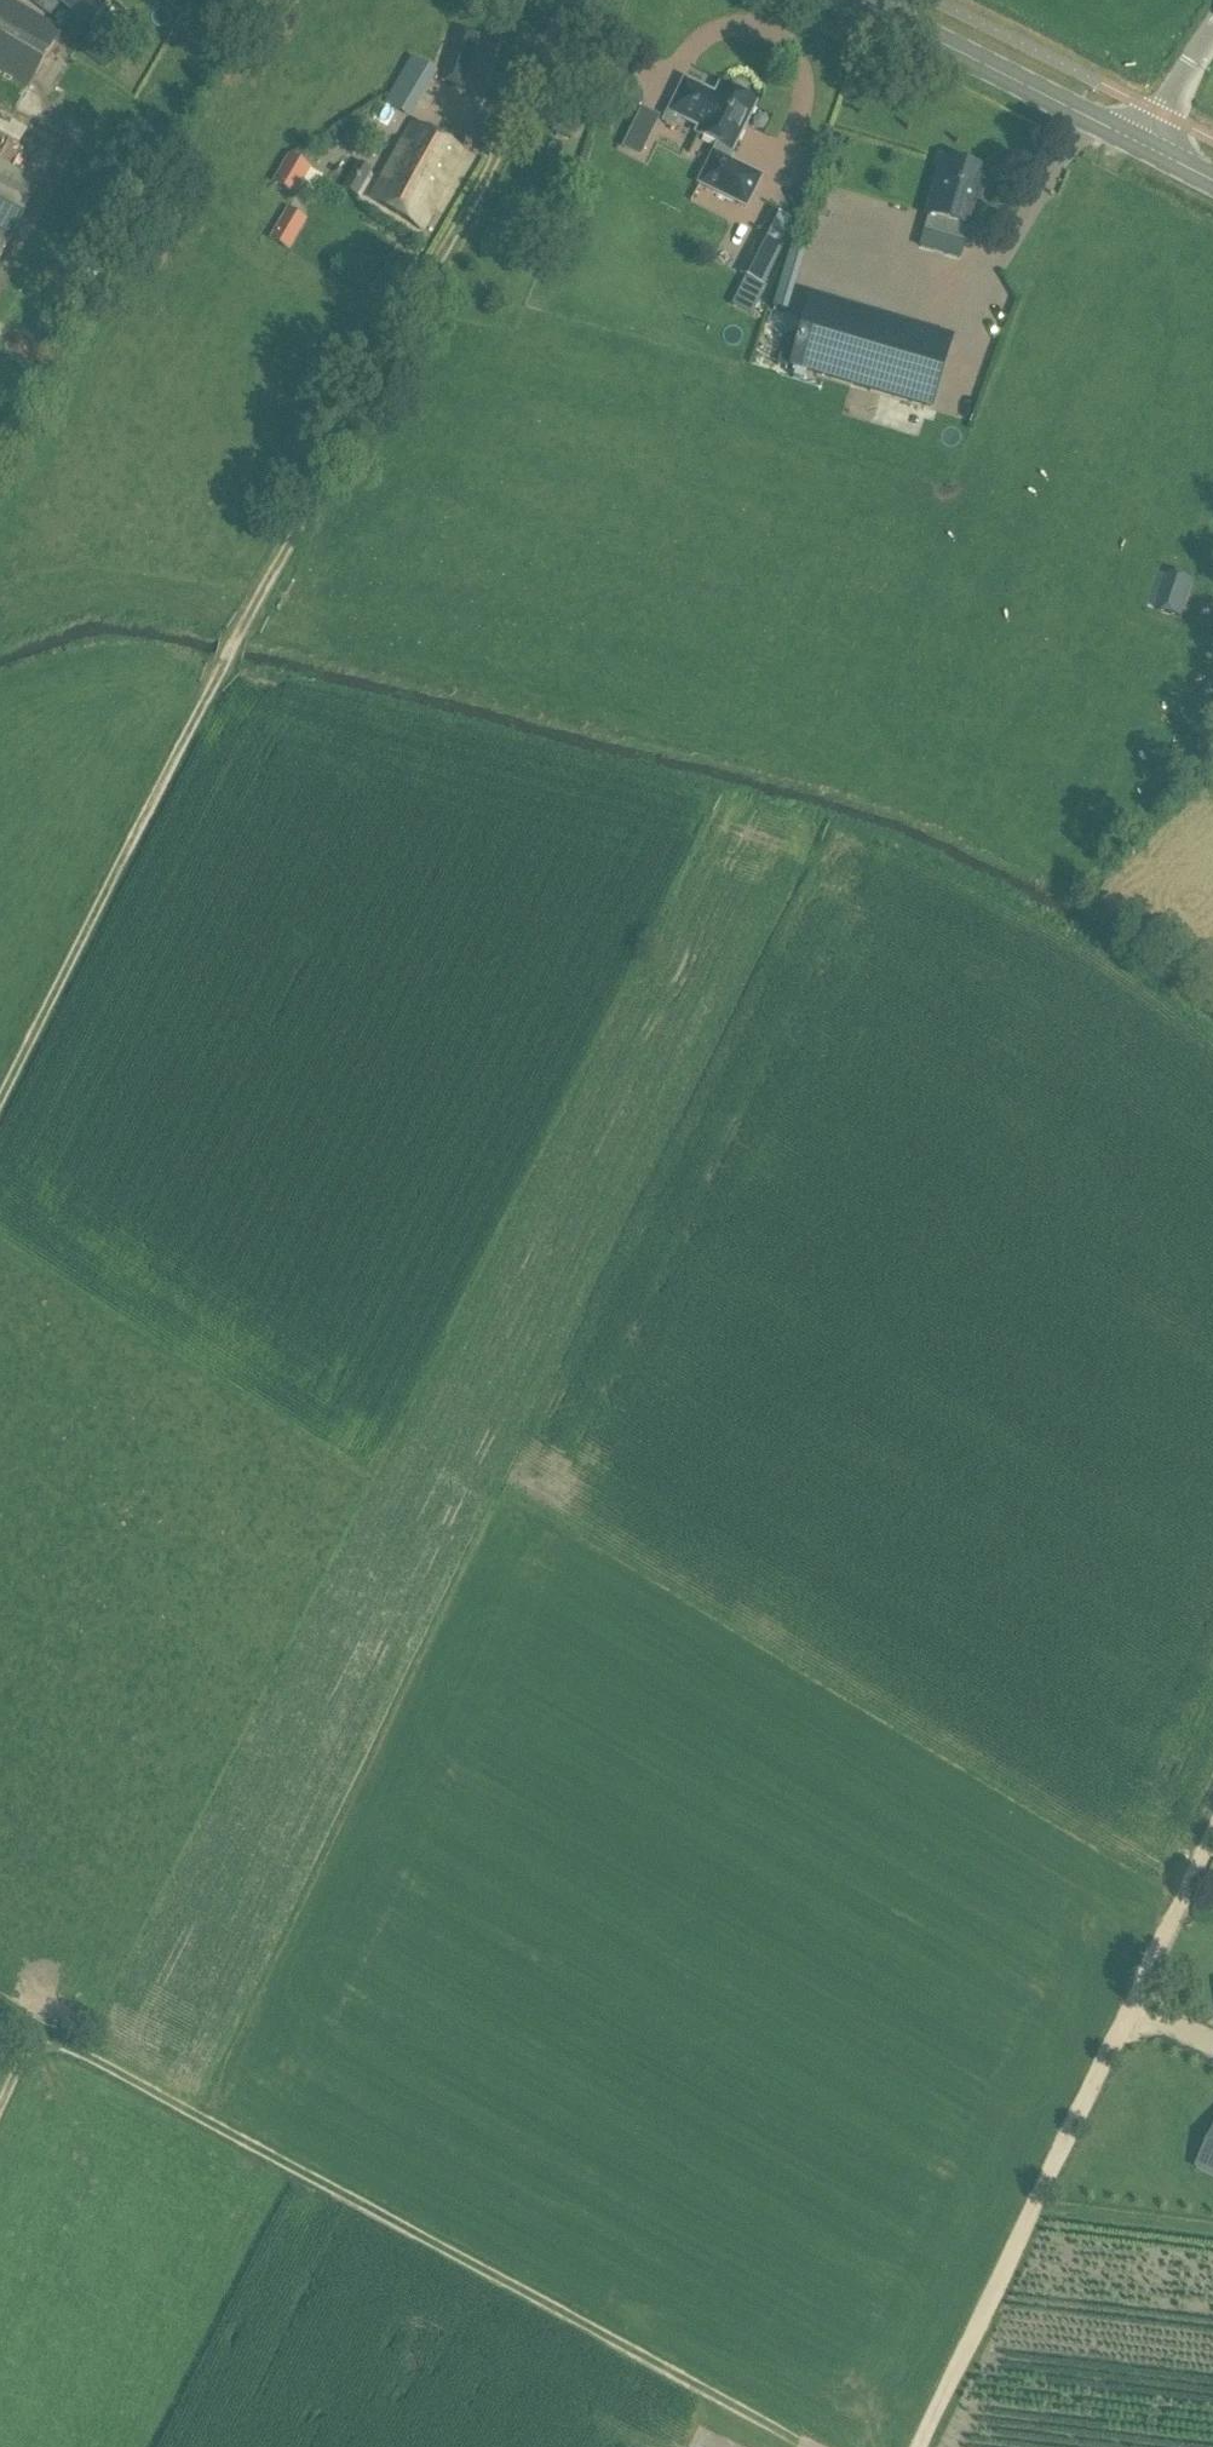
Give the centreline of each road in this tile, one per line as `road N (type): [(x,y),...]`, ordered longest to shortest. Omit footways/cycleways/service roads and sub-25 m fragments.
road 1 (track): [(492,161),(409,303),(0,1090)]
road 2 (track): [(32,2034),(799,2441)]
road 3 (track): [(917,2446),(1212,1829)]
road 4 (secondary): [(1145,148),(858,0)]
road 5 (tertiary): [(1145,148),(1212,33)]

